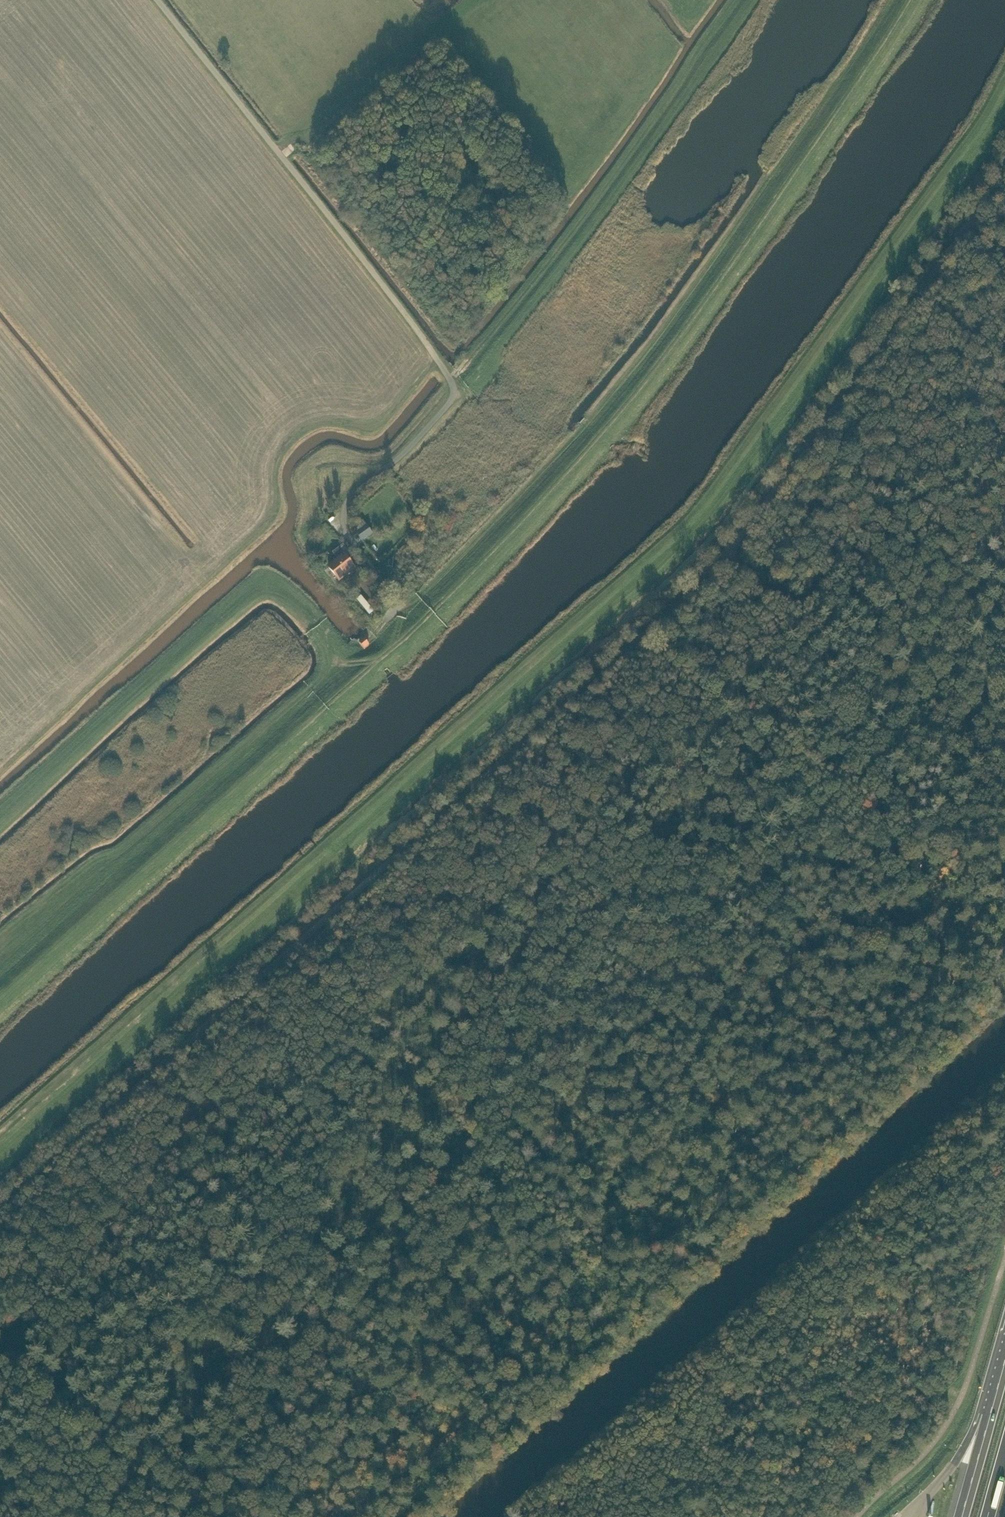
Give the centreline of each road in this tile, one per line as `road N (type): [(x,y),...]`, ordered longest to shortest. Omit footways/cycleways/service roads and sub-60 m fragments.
road 1 (unclassified): [(0,1209),(704,578),(1004,175)]
road 2 (track): [(742,0),(596,214),(463,381),(383,463),(318,469),(315,528),(344,528)]

